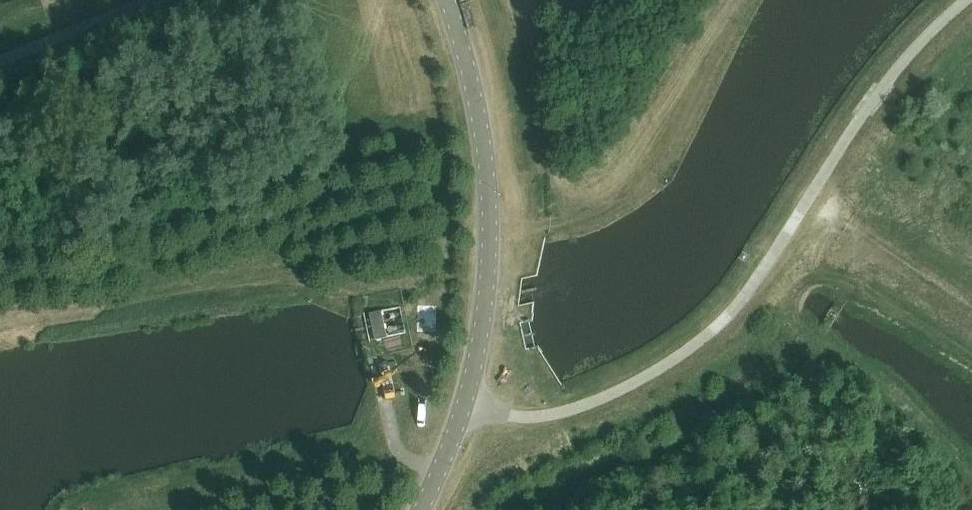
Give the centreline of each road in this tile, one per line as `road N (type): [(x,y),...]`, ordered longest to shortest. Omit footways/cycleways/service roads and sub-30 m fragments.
road 1 (unclassified): [(464,404),(506,415),(560,411),(602,398),(686,351),(746,295),(856,123),(967,0)]
road 2 (tertiary): [(464,404),(484,315),(490,207),(477,98),(448,0)]

